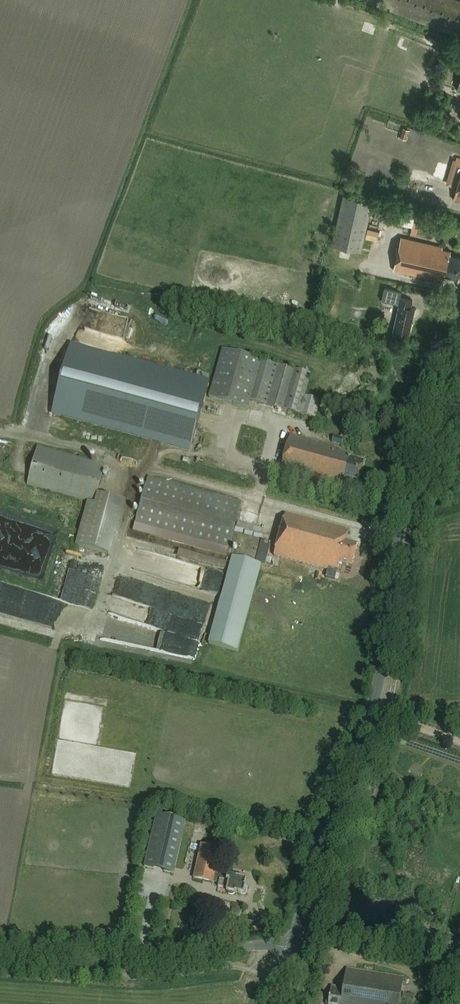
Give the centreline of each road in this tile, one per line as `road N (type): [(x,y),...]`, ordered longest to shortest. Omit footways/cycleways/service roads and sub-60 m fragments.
road 1 (tertiary): [(292,950),(308,875),(373,705),(403,509),(427,416),(459,342)]
road 2 (tertiary): [(292,950),(267,944),(142,960),(0,951)]

